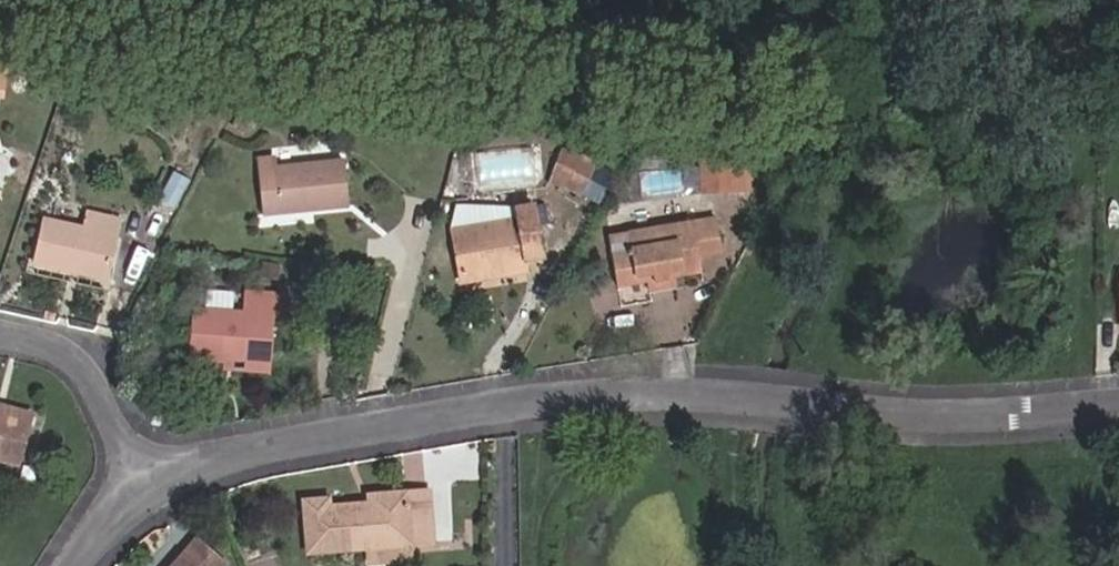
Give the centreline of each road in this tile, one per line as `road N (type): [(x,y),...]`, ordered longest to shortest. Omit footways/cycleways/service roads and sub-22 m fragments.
road 1 (residential): [(1118,406),(979,415),(592,394),(322,436),(141,480)]
road 2 (residential): [(0,334),(65,356),(93,386),(141,480)]

